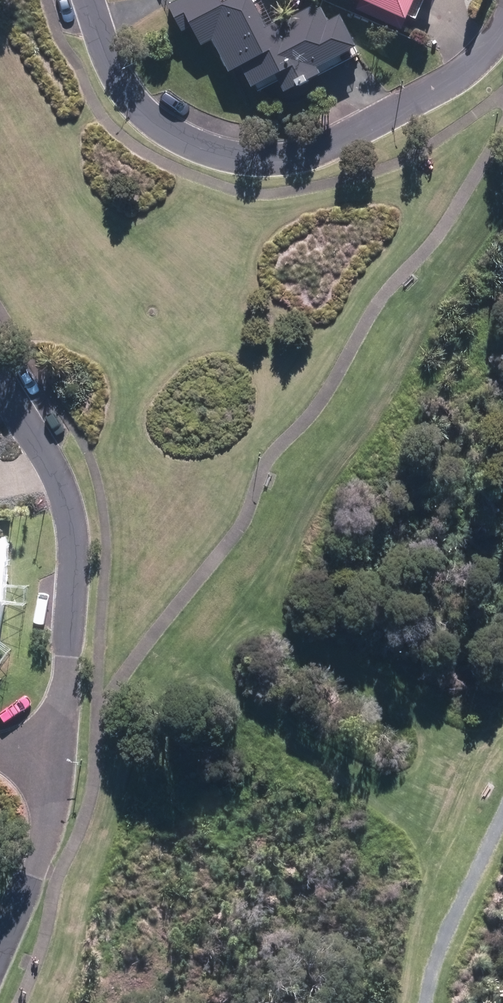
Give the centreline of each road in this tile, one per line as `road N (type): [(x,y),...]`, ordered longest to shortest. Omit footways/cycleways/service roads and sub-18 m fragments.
road 1 (residential): [(502,29),(459,75),(331,146),(287,158),(242,158),(155,126),(113,74),(89,0)]
road 2 (residential): [(0,384),(60,466),(84,553),(55,757)]
road 3 (residential): [(55,757),(43,835),(0,950)]

